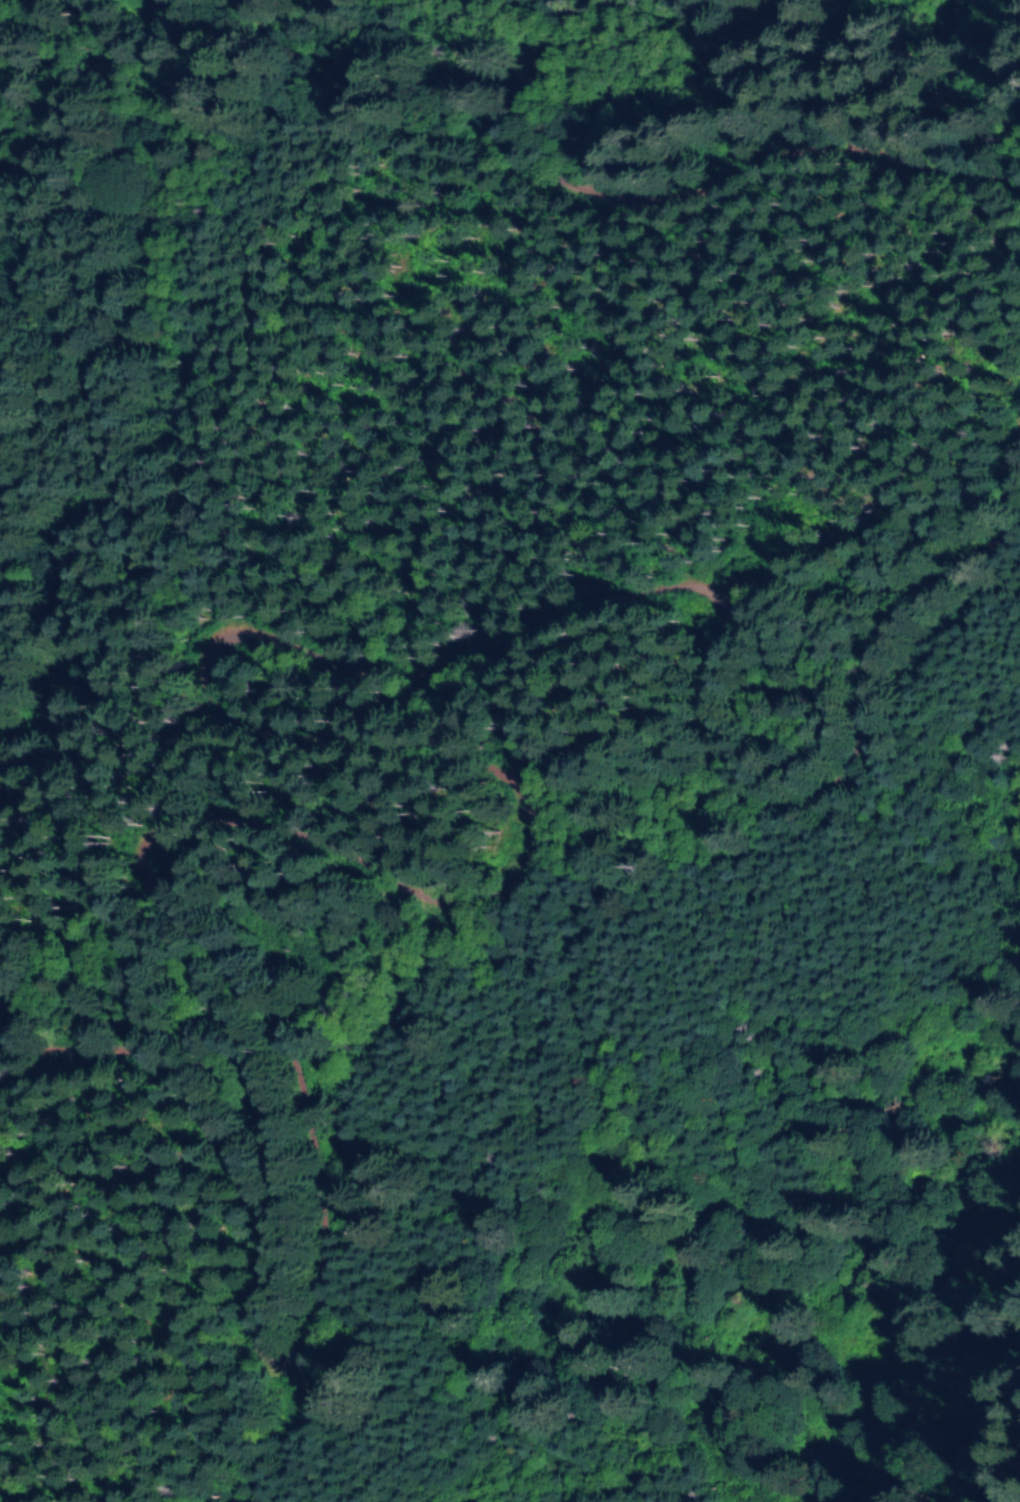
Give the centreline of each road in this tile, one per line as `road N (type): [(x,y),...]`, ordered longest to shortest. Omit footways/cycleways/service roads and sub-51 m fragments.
road 1 (residential): [(1019,471),(956,567),(908,615),(806,871),(767,941),(727,964),(688,924),(681,754),(697,651),(681,626),(595,637),(551,631),(518,614),(318,611),(318,671),(466,742),(514,778),(496,826),(247,826),(241,892),(318,999),(360,1094),(366,1220),(342,1273),(283,1279),(193,1076),(92,1011),(0,997)]
road 2 (residential): [(385,0),(425,18),(557,120),(740,179),(978,151),(1019,210)]

